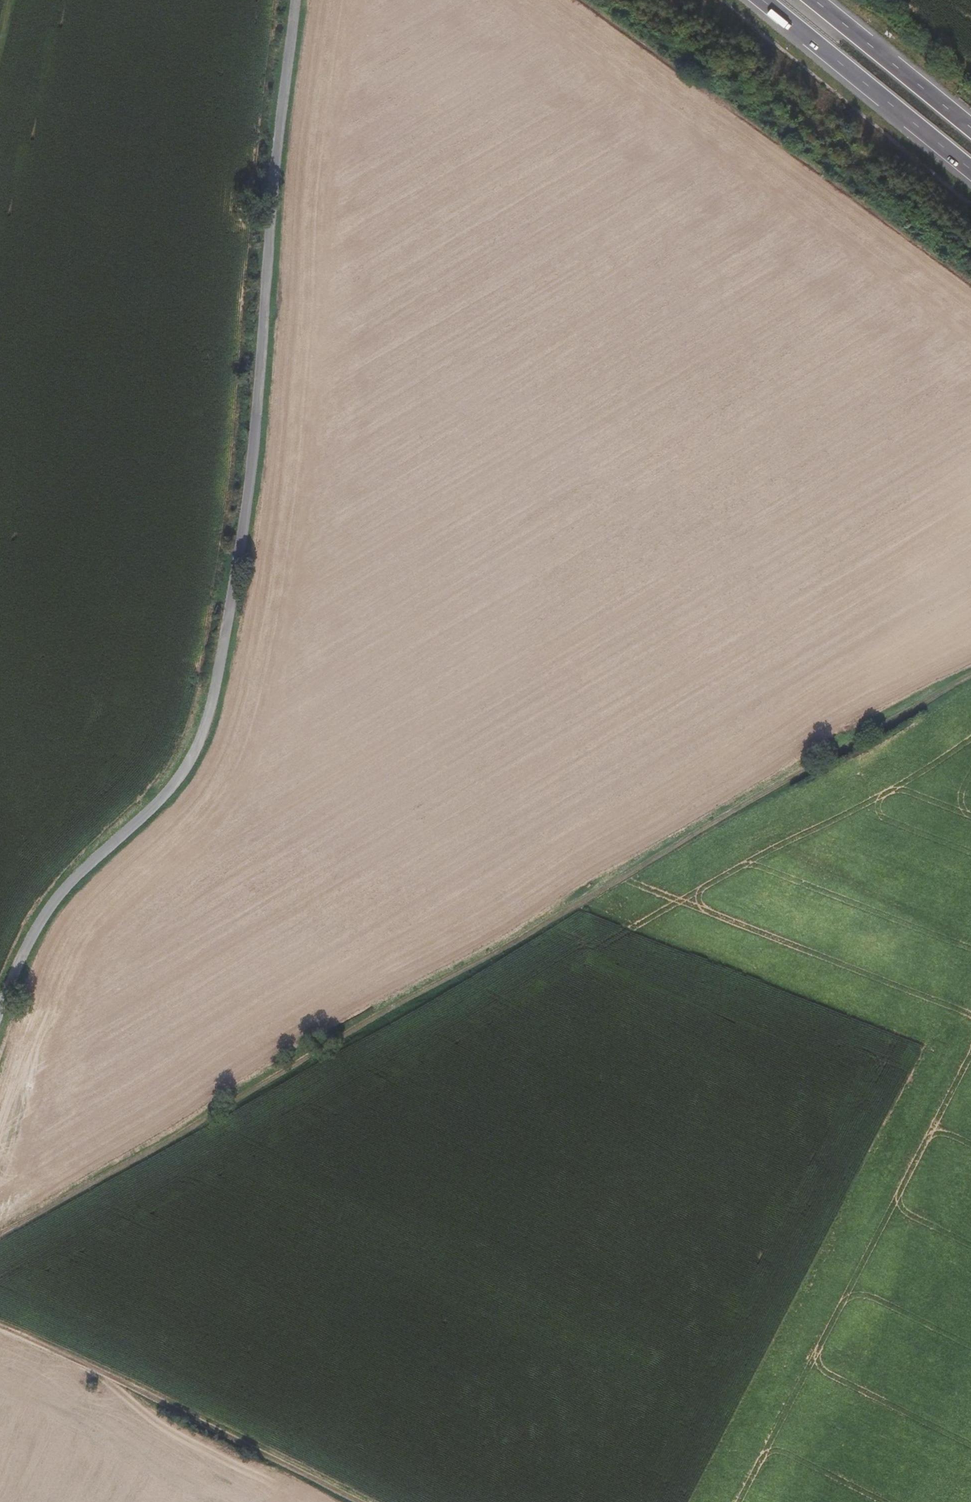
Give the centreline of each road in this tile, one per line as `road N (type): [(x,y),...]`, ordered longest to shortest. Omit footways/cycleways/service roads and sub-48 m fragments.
road 1 (track): [(970,681),(0,1232)]
road 2 (unclassified): [(287,0),(261,184),(247,453),(222,649),(197,742),(31,928),(0,1004)]
road 3 (track): [(0,1327),(346,1501)]
road 4 (trunk): [(759,0),(970,170)]
road 5 (trunk): [(970,125),(816,0)]

